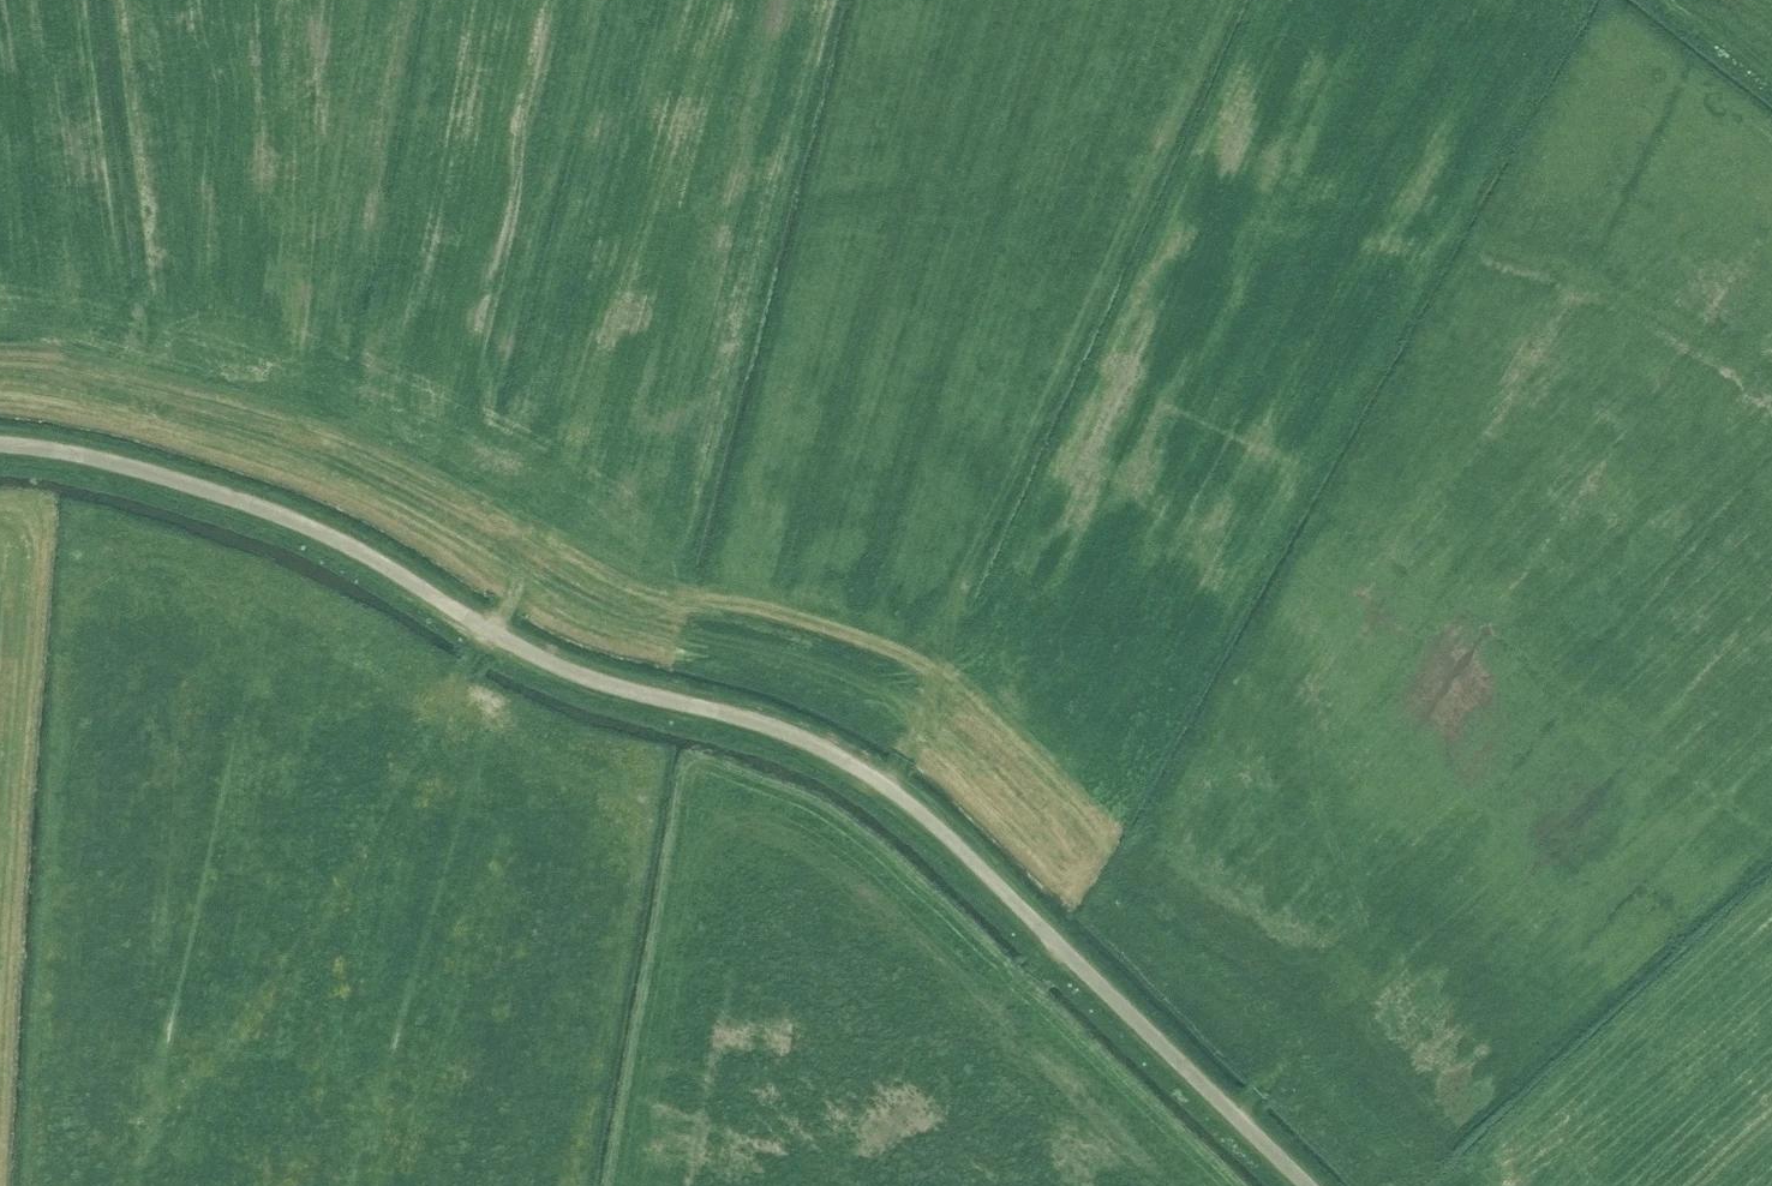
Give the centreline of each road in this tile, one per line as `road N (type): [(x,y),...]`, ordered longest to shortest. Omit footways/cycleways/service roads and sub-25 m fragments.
road 1 (unclassified): [(0,450),(30,449),(196,488),(295,527),(563,680),(780,736),(853,773)]
road 2 (unclassified): [(1306,1185),(942,836),(853,773)]

